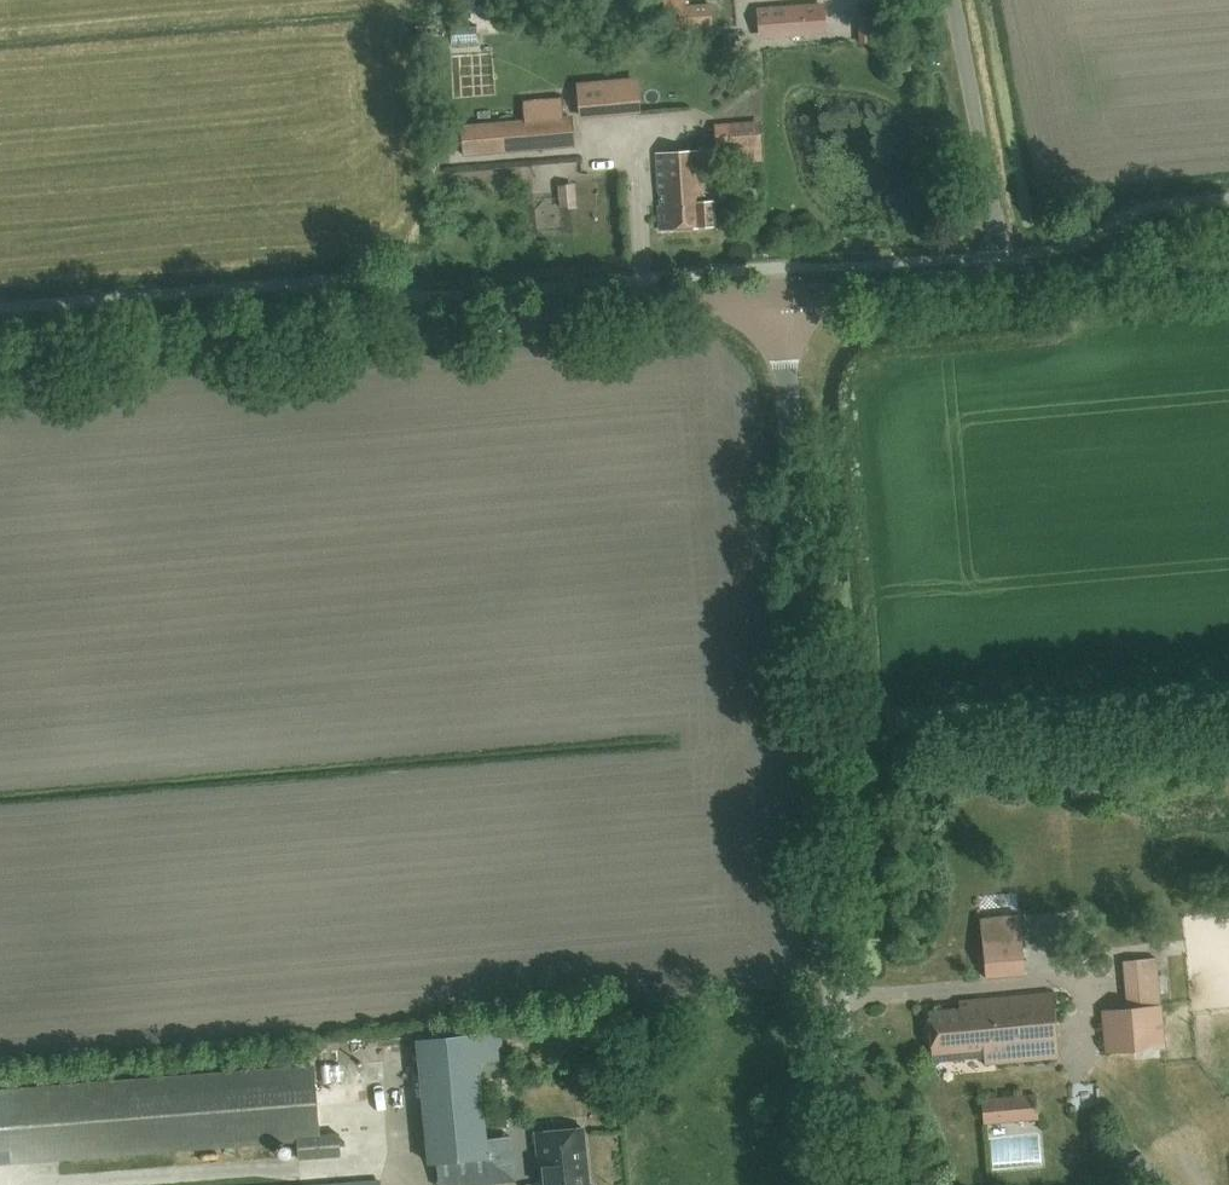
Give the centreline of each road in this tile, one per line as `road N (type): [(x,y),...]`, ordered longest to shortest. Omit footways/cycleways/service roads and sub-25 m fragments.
road 1 (unclassified): [(851,1184),(780,297)]
road 2 (tertiary): [(0,365),(780,297)]
road 3 (unclassified): [(1004,278),(951,0)]
road 4 (tertiary): [(1004,278),(1228,258)]
road 5 (tertiary): [(780,297),(1004,278)]

